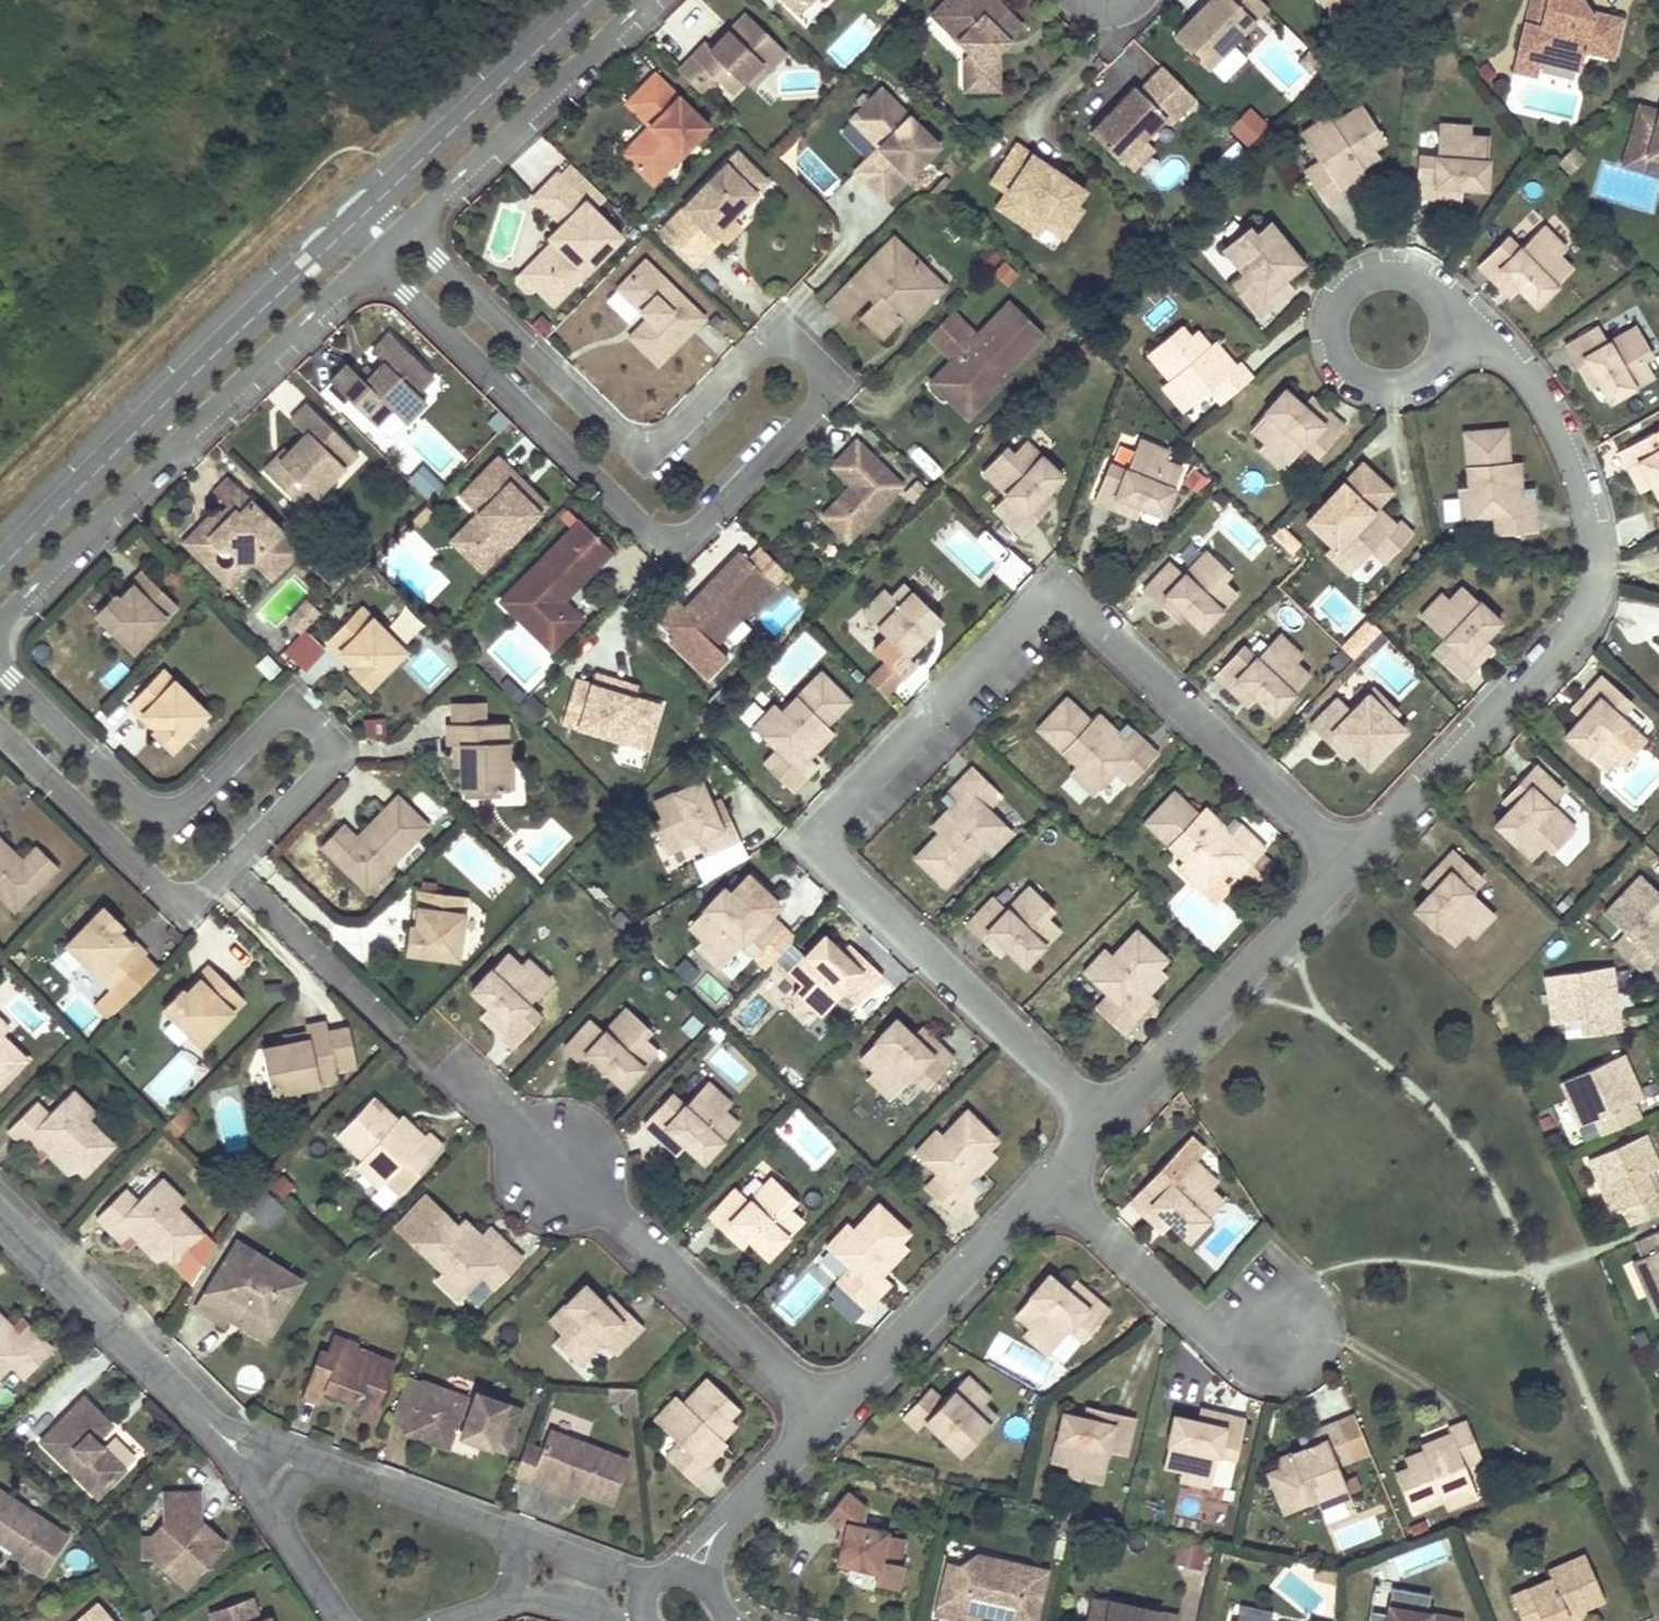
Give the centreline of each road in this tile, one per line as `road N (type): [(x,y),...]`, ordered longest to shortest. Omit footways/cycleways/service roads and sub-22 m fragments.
road 1 (residential): [(371,258),(669,540),(686,537),(817,408),(823,376),(809,352),(783,339),(760,347),(671,437),(645,449),(620,439),(404,230)]
road 2 (residential): [(1111,1117),(826,854),(830,822),(1039,604),(1056,597),(1074,603),(1349,863)]
road 3 (residential): [(0,730),(167,894),(186,897),(203,892),(324,770),(329,740),(315,721),(294,712),(272,722),(191,802),(168,814),(141,806),(0,671)]
road 4 (residential): [(1349,863),(1578,627),(1593,599),(1596,532),(1551,411),(1500,345),(1459,334)]
road 5 (residential): [(0,622),(371,258)]
road 6 (residential): [(829,1418),(456,1068)]
road 7 (unclassified): [(0,568),(348,231)]
road 8 (residential): [(1459,334),(1445,288),(1405,262),(1381,261),(1338,283),(1319,327),(1333,372),(1373,399),(1421,393),(1454,358)]
road 9 (residential): [(1111,1117),(1349,863)]
road 10 (residential): [(404,230),(642,0)]
road 11 (residential): [(829,1418),(1048,1181)]
road 12 (residential): [(0,1219),(212,1428)]
road 13 (residential): [(1048,1181),(1215,1335),(1282,1328)]
road 14 (unclassified): [(377,203),(590,0)]
road 15 (residential): [(685,1574),(829,1418)]
road 16 (residential): [(508,1531),(326,1464)]
road 17 (residential): [(651,1583),(508,1531)]
road 18 (residential): [(508,1601),(627,1620)]

